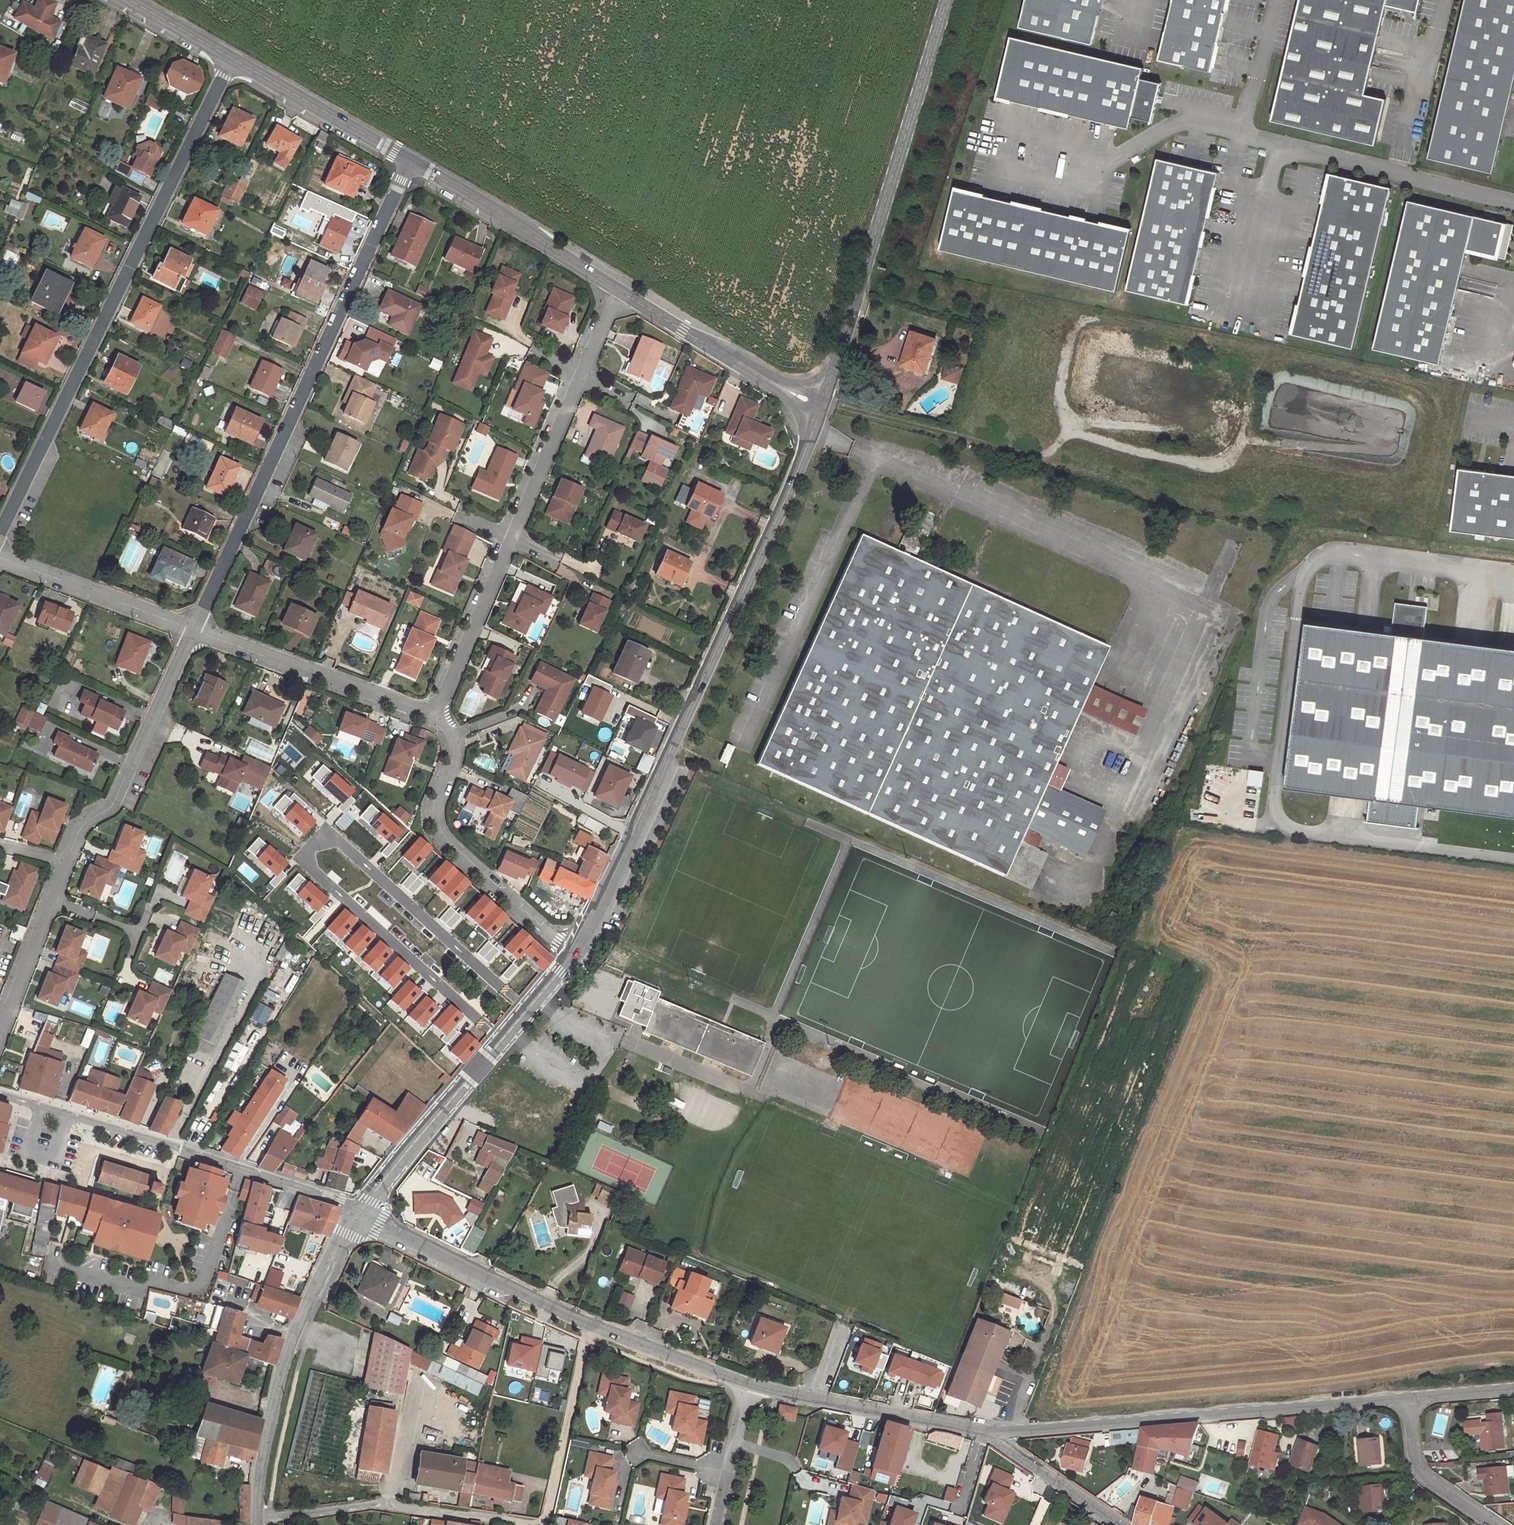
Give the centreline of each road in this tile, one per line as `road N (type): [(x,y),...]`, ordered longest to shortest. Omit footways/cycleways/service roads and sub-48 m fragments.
road 1 (unclassified): [(573,954),(820,409)]
road 2 (residential): [(527,1010),(338,841),(309,846),(314,871),(501,1040)]
road 3 (residential): [(229,58),(0,535)]
road 4 (residential): [(410,161),(193,630)]
road 5 (residential): [(260,1519),(382,1503),(543,1521),(594,1323)]
road 6 (unclassified): [(820,409),(949,0)]
road 7 (unclassified): [(998,1432),(1404,1395)]
road 8 (unclassified): [(260,1519),(259,1470),(286,1356),(361,1211)]
road 9 (residential): [(432,715),(453,745),(436,831),(573,954)]
road 10 (unclassified): [(69,1114),(361,1211)]
road 11 (residential): [(509,537),(618,290)]
road 12 (residential): [(193,630),(115,799),(81,826),(66,863)]
road 13 (unclassified): [(361,1211),(594,1323)]
road 14 (residential): [(432,715),(193,630)]
road 15 (unclassified): [(749,1385),(998,1432)]
road 16 (residential): [(618,290),(410,161)]
road 17 (residential): [(820,409),(618,290)]
road 18 (unclassified): [(361,1211),(501,1040)]
road 19 (residential): [(410,161),(229,58)]
road 20 (residential): [(193,630),(0,557)]
road 21 (residential): [(432,715),(509,537)]
road 22 (residential): [(66,863),(0,1034)]
road 23 (residential): [(1404,1395),(1412,1462),(1423,1480),(1488,1524)]
road 24 (unclassified): [(594,1323),(749,1385)]
road 25 (unclassified): [(998,1432),(1122,1524)]
road 26 (residential): [(749,1385),(715,1524)]
road 27 (residential): [(39,1106),(26,1152),(55,1161),(69,1114)]

